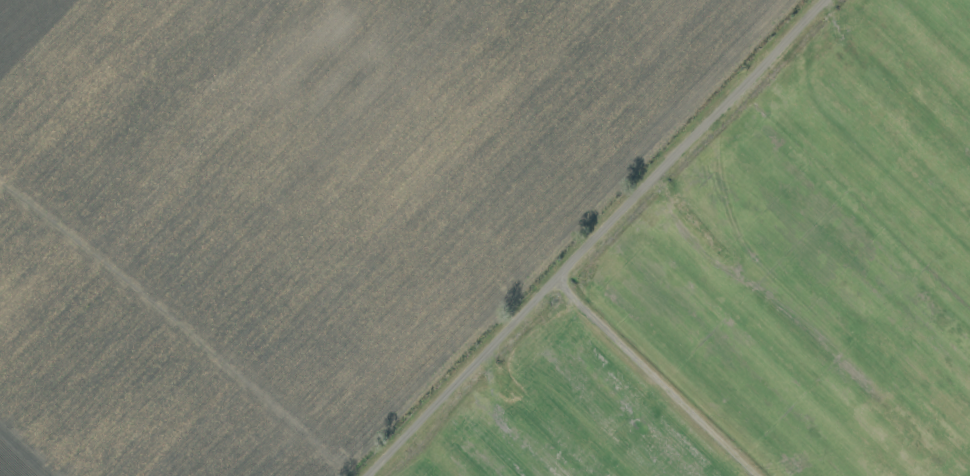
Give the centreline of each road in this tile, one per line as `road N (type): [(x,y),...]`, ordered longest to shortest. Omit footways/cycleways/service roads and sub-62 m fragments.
road 1 (residential): [(355,475),(814,0)]

